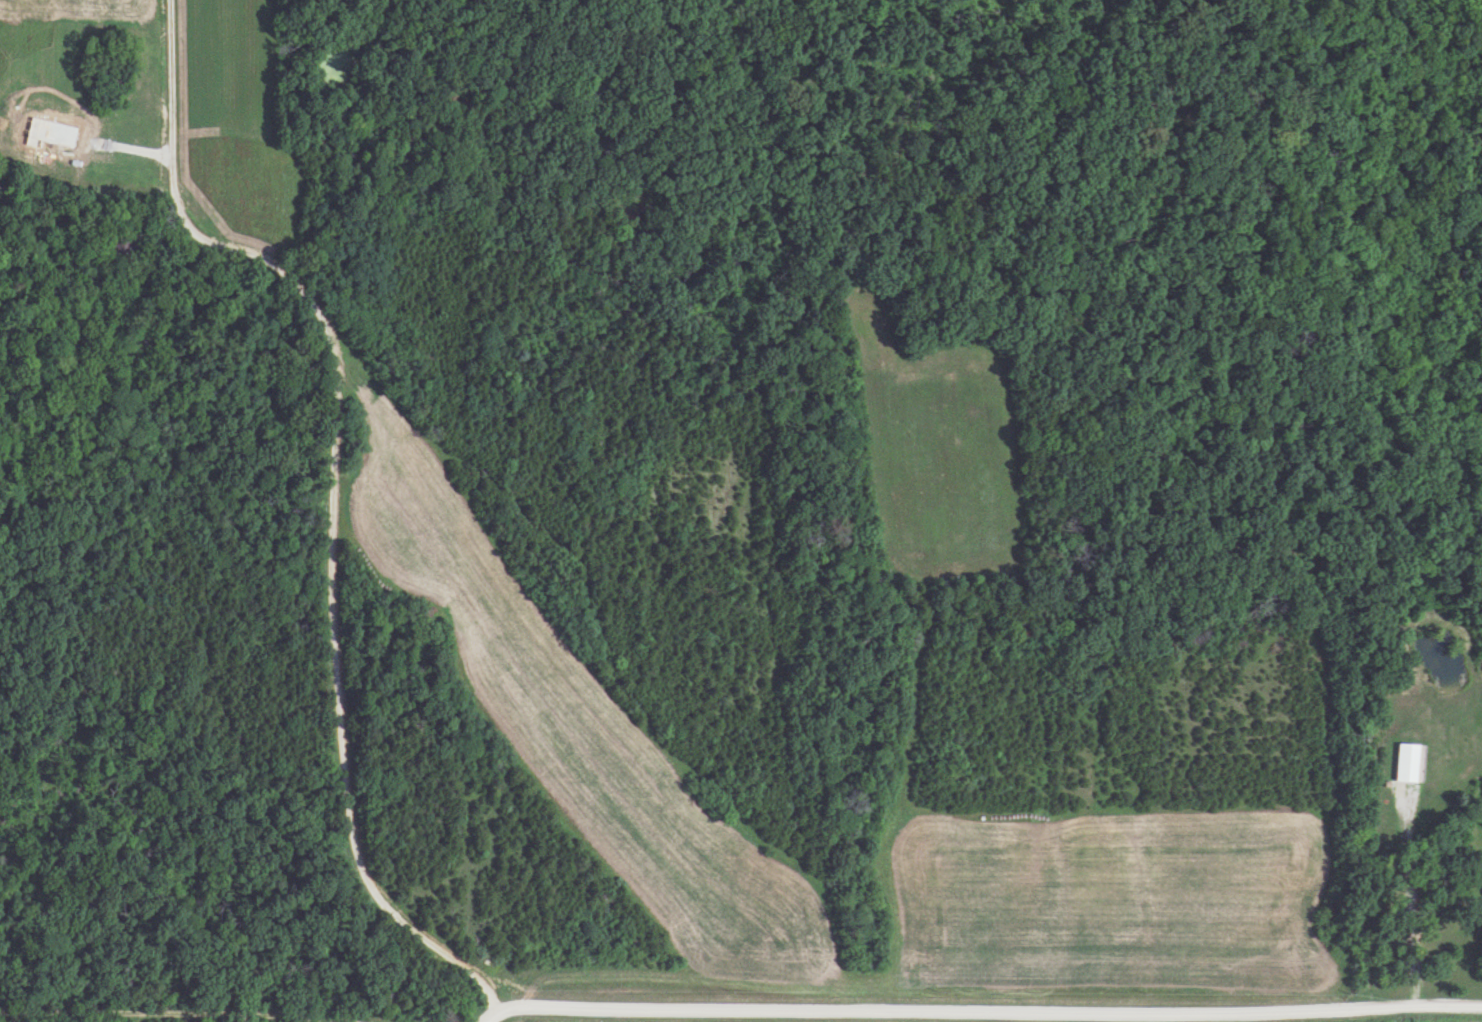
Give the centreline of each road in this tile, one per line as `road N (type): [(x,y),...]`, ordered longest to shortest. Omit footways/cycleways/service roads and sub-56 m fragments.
road 1 (residential): [(493,1021),(515,1014),(1481,1012)]

